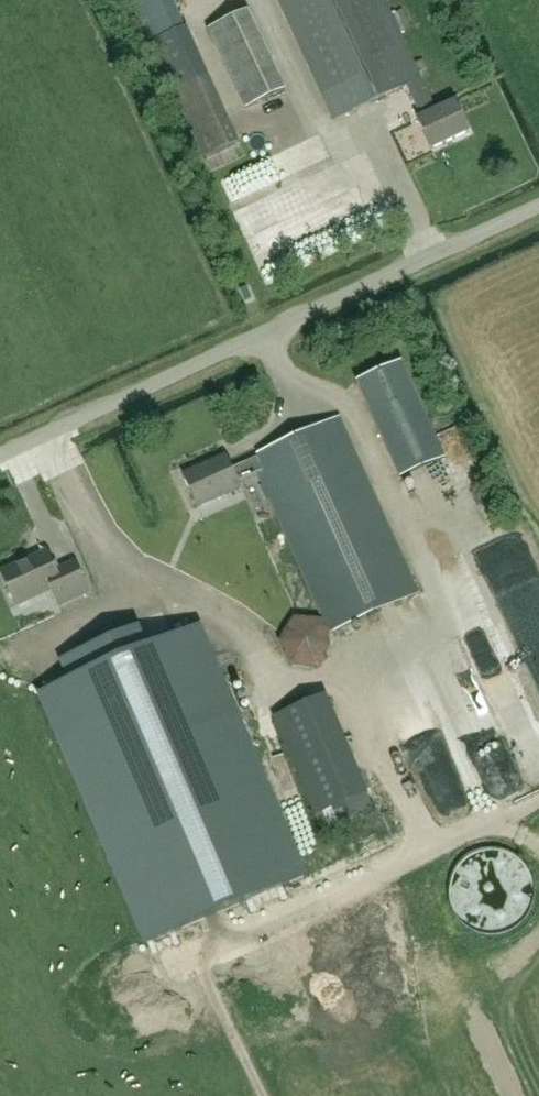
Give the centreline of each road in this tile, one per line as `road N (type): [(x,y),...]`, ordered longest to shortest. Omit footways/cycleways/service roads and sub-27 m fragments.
road 1 (unclassified): [(0,454),(538,204)]

